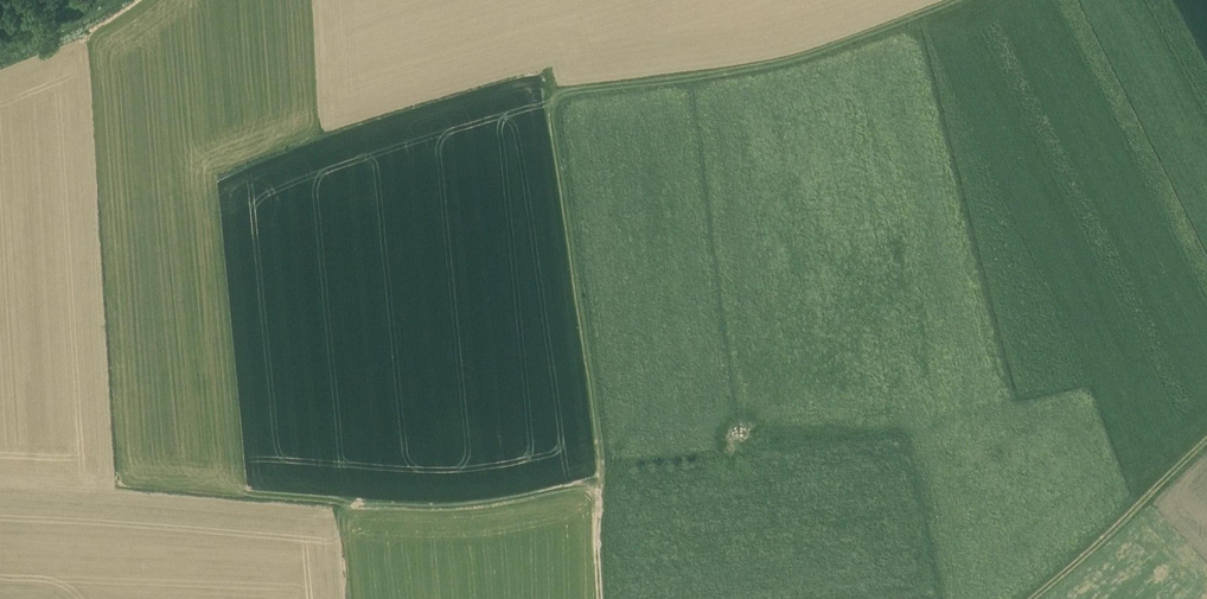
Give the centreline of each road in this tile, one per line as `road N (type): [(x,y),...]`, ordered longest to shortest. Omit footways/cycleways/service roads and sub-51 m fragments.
road 1 (track): [(952,0),(766,63),(551,94),(600,486),(601,598)]
road 2 (track): [(1206,440),(1028,598)]

